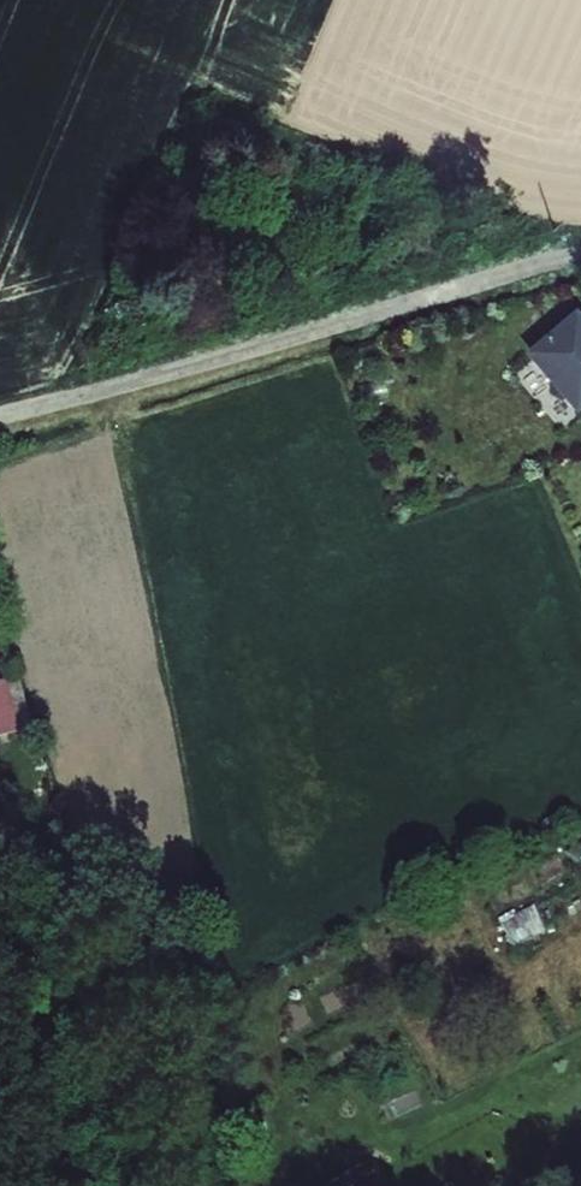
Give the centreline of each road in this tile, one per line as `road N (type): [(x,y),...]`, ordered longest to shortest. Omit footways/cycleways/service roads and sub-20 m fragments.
road 1 (track): [(580,253),(0,417)]

